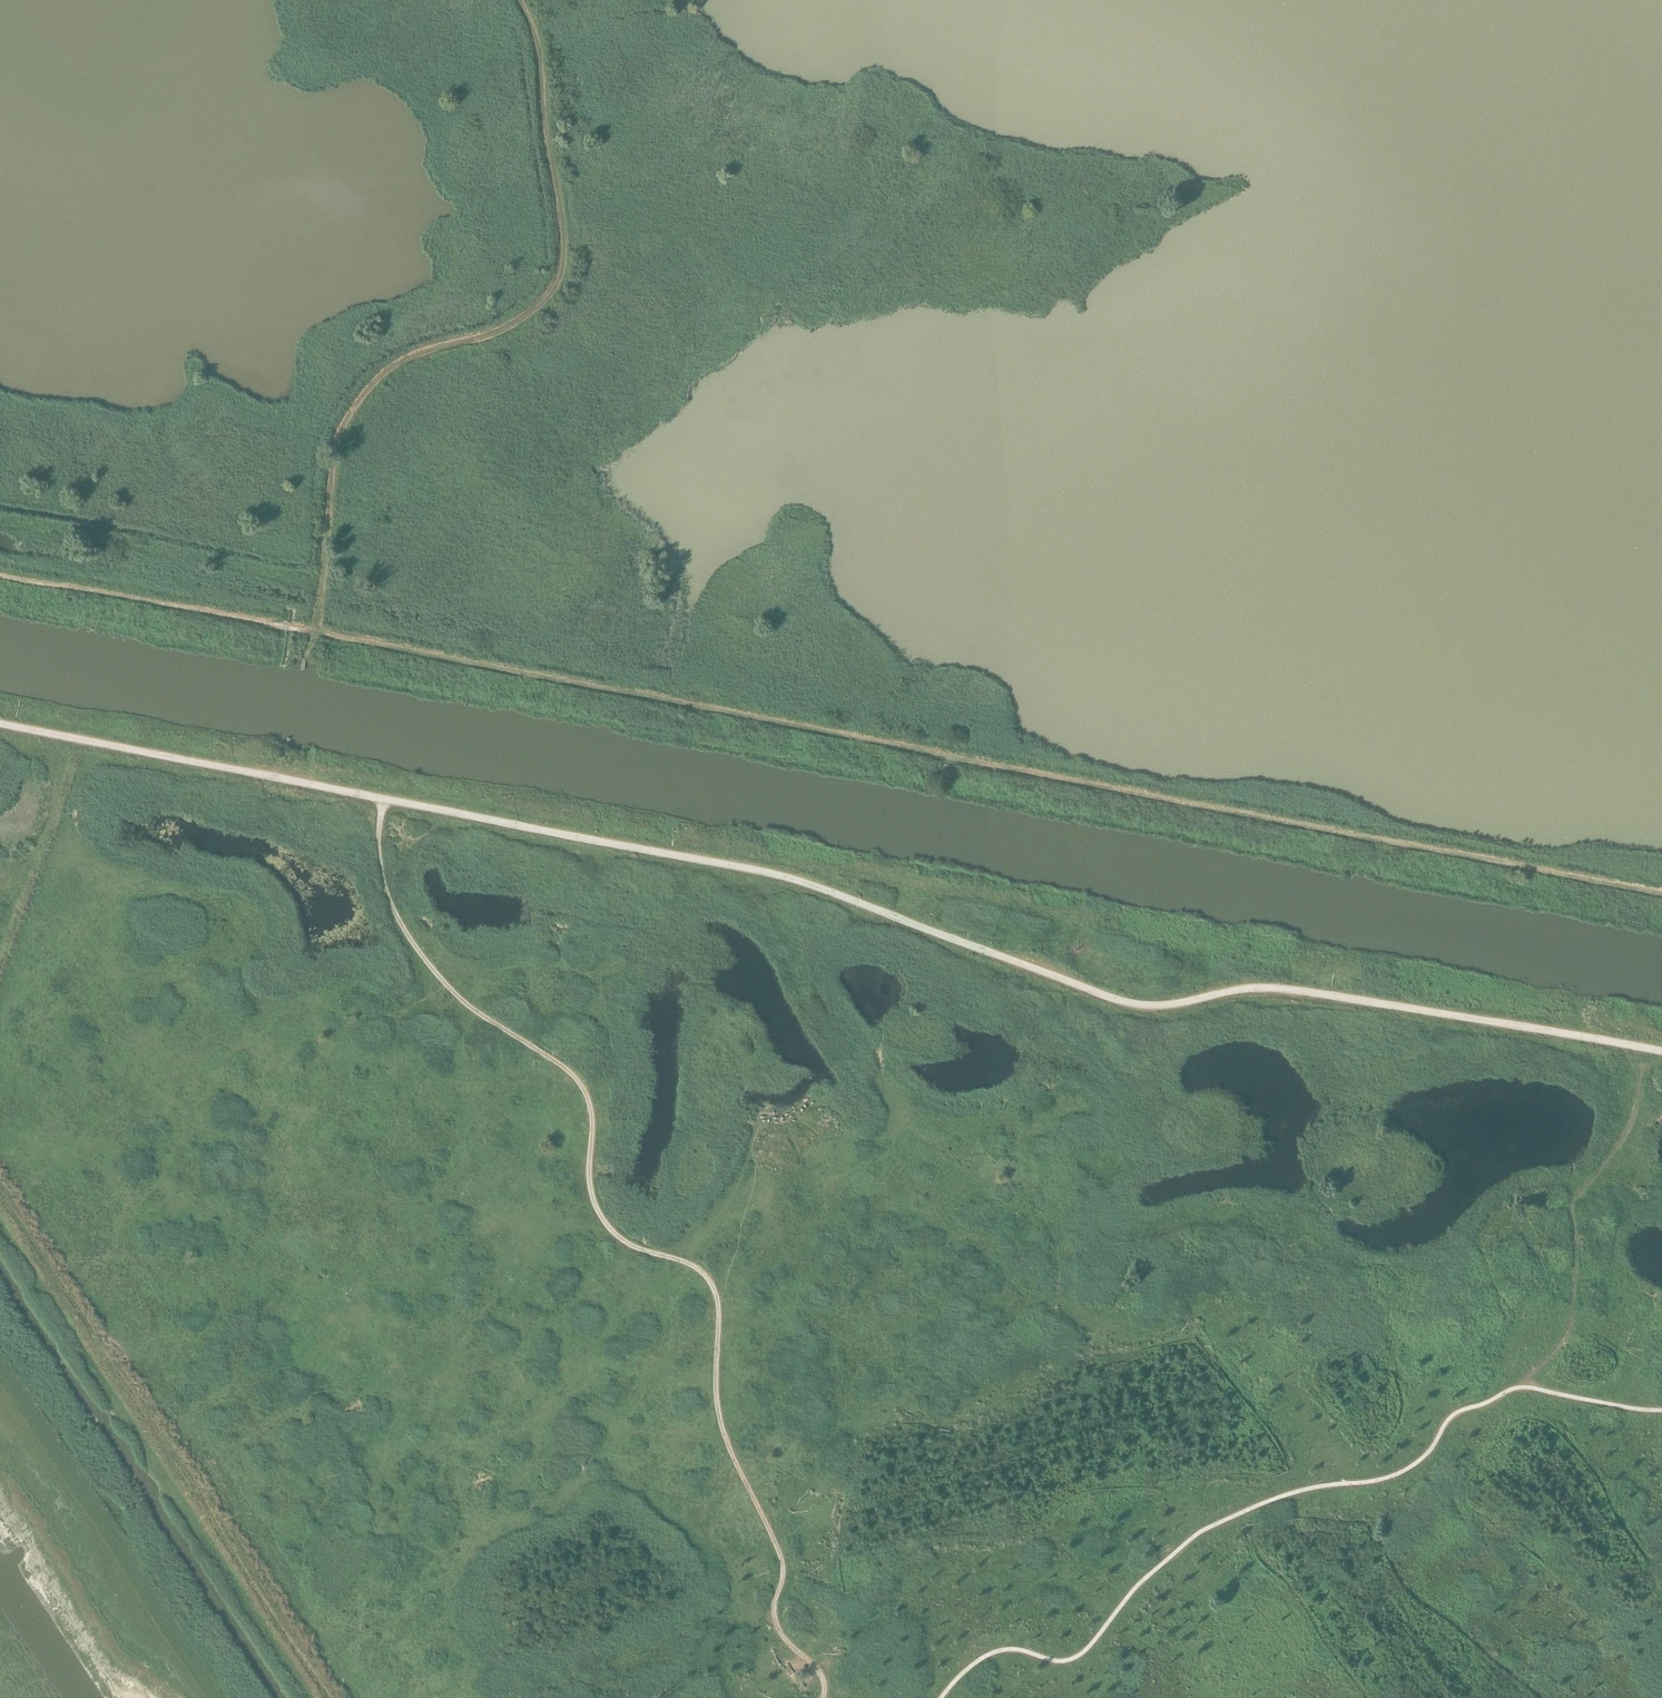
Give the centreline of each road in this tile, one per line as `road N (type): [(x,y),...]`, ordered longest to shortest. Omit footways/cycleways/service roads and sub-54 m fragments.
road 1 (track): [(1661,1051),(1289,989),(1131,1004),(788,876),(0,723)]

